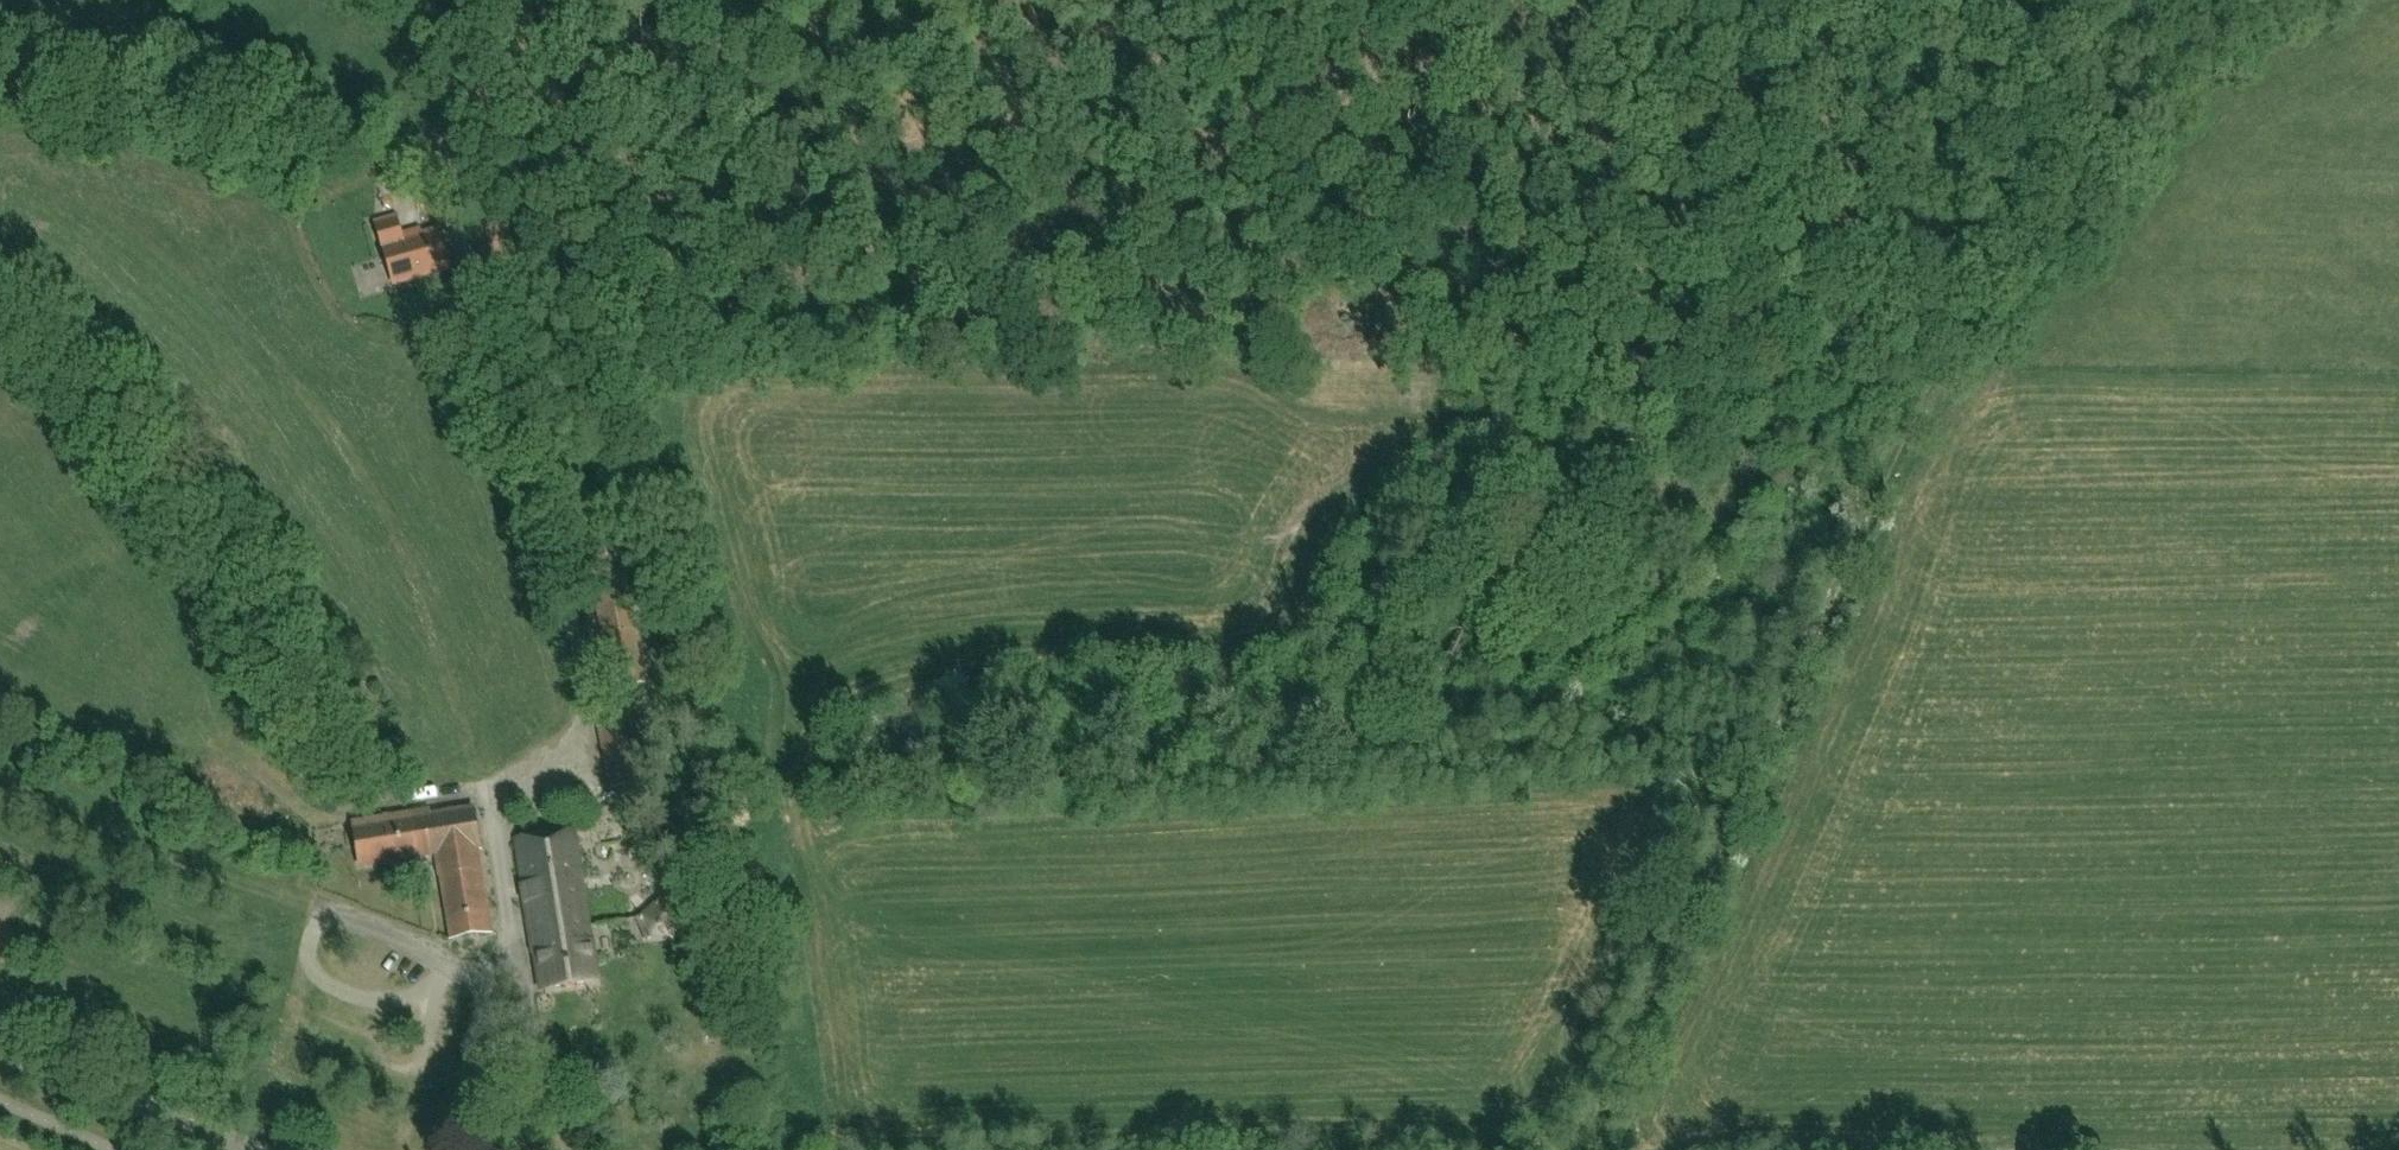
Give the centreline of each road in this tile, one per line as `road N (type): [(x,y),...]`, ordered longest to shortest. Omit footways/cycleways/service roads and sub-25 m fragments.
road 1 (track): [(1570,1149),(2010,215),(1995,0)]
road 2 (track): [(467,285),(590,660),(579,729)]
road 3 (tertiary): [(247,1149),(0,1045)]

